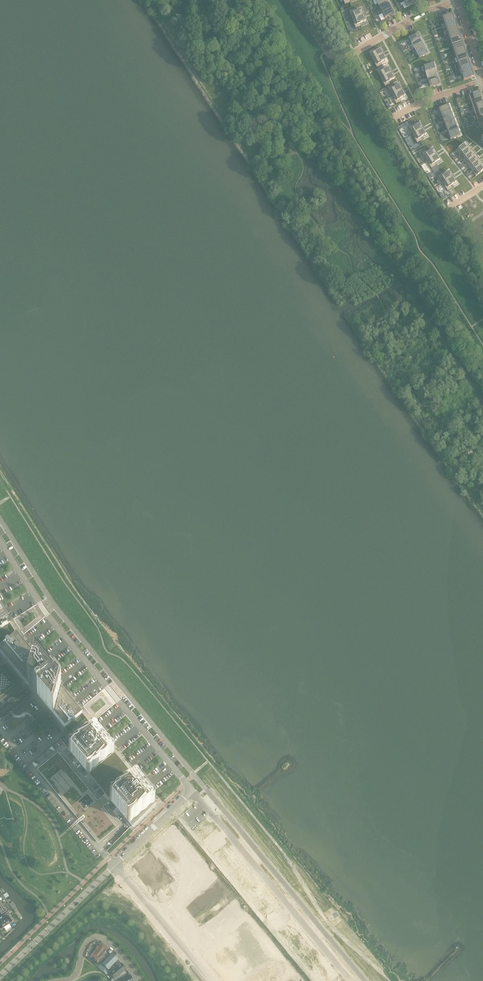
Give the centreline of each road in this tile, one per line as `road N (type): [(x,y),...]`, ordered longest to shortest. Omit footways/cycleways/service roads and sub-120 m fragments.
road 1 (tertiary): [(0,540),(43,609),(192,790)]
road 2 (tertiary): [(0,976),(192,790)]
road 3 (residential): [(350,980),(211,813)]
road 4 (residential): [(56,980),(73,977),(87,941),(99,936),(140,980)]

